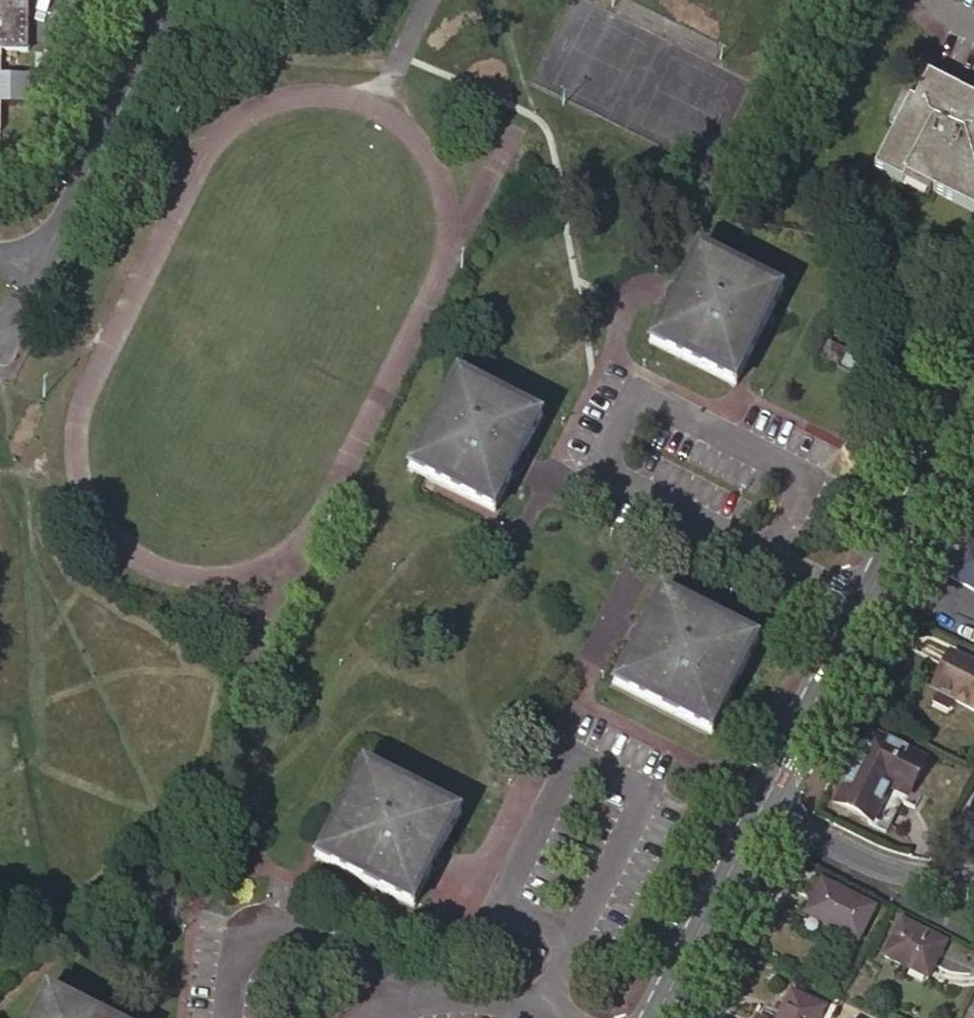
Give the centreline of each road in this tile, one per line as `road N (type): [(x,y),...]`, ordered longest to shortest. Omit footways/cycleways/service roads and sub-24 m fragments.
road 1 (tertiary): [(973,375),(758,804)]
road 2 (residential): [(175,0),(38,278)]
road 3 (tertiary): [(758,804),(650,1017)]
road 4 (residential): [(973,875),(897,870),(758,804)]

